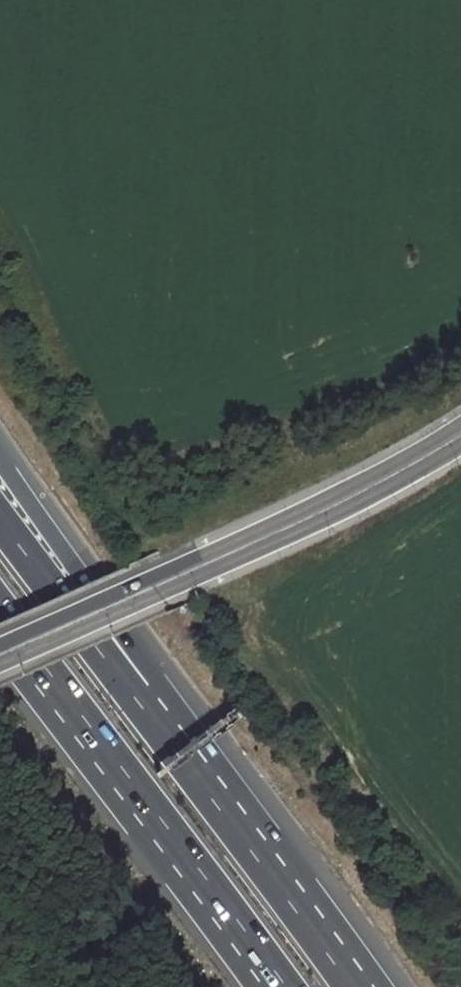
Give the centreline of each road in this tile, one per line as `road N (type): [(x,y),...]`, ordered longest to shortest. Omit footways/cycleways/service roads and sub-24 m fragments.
road 1 (residential): [(0,655),(308,517),(460,435)]
road 2 (motorway): [(0,608),(285,986)]
road 3 (motorway): [(351,986),(162,733)]
road 4 (motorway): [(162,733),(0,474)]
road 5 (motorway): [(162,733),(0,519)]

